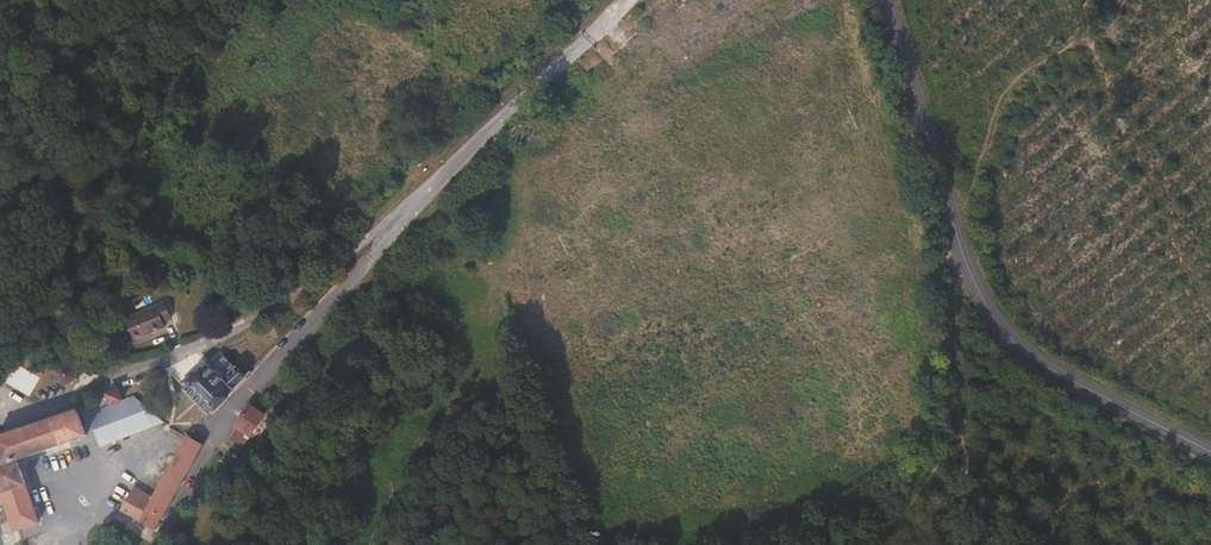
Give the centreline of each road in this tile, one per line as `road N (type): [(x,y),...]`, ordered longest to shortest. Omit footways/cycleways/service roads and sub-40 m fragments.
road 1 (tertiary): [(1210,451),(1046,365),(995,317),(967,263),(887,0)]
road 2 (track): [(953,221),(958,544)]

